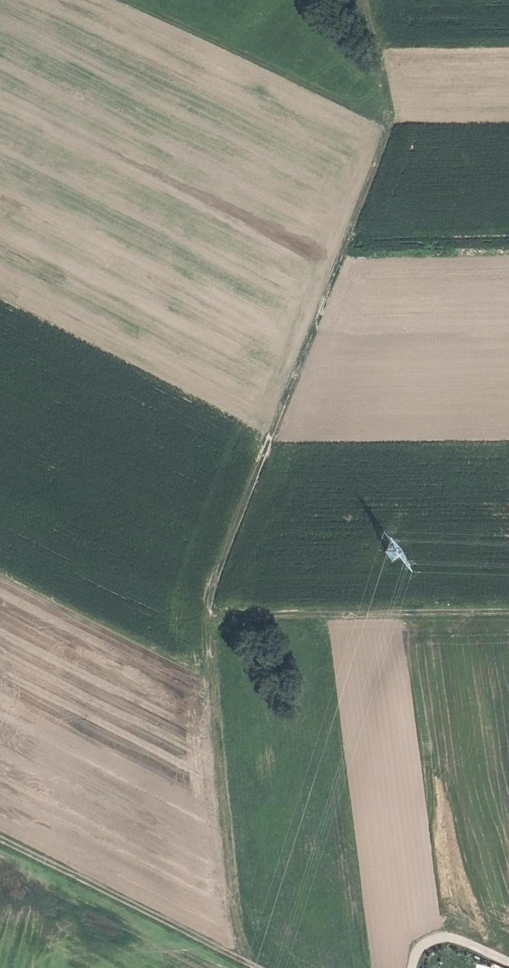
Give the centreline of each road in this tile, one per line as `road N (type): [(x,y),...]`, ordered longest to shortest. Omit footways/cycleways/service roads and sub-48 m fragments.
road 1 (track): [(244,961),(208,617),(384,143),(387,117),(362,0)]
road 2 (track): [(508,613),(208,617)]
road 3 (track): [(0,840),(259,967)]
road 4 (track): [(147,0),(387,117)]

